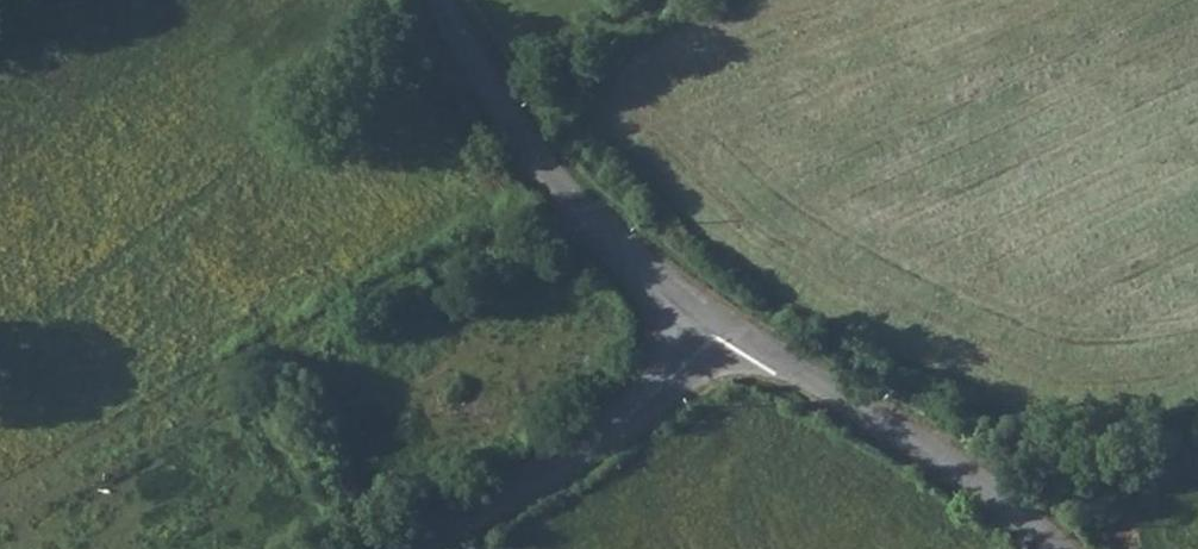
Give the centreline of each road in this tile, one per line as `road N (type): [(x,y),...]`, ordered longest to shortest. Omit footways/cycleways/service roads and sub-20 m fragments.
road 1 (unclassified): [(733,332),(611,236),(536,157),(442,0)]
road 2 (unclassified): [(1061,548),(1032,519),(911,436),(733,332)]
road 3 (unclassified): [(422,548),(624,418),(733,332)]

